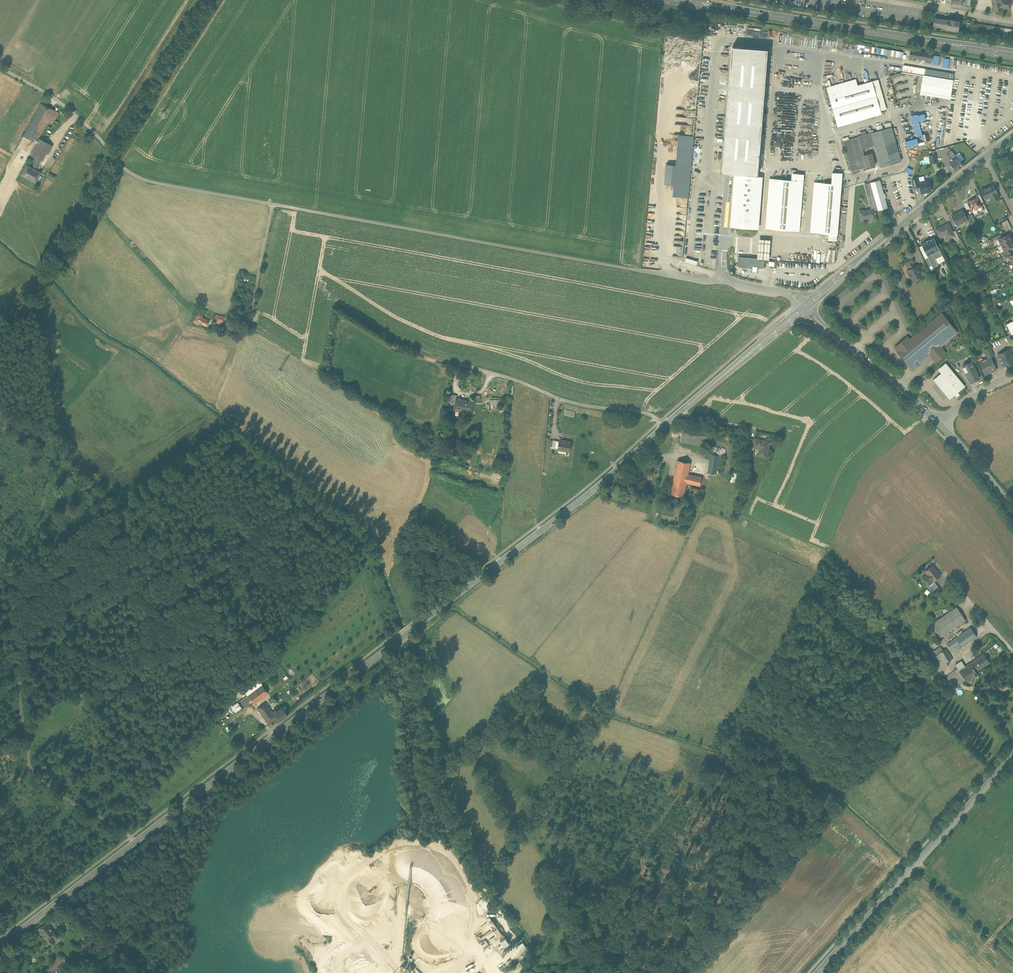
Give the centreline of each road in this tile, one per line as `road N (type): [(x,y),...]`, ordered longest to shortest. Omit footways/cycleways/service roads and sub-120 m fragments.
road 1 (secondary): [(0,946),(604,481),(666,424)]
road 2 (unclassified): [(724,275),(708,282),(141,179),(55,99),(0,68)]
road 3 (track): [(135,842),(38,781),(28,765),(14,601),(0,567)]
road 4 (secondary): [(817,972),(1012,752)]
road 5 (secondary): [(949,44),(690,2)]
road 6 (secondary): [(804,307),(986,156)]
road 7 (residential): [(666,424),(460,365)]
road 8 (secondary): [(666,424),(804,307)]
road 9 (secondary): [(940,424),(804,307)]
road 10 (track): [(68,440),(53,462),(35,543),(7,574)]
road 11 (track): [(336,306),(401,345),(460,365)]
road 12 (unclassified): [(1012,21),(883,0)]

